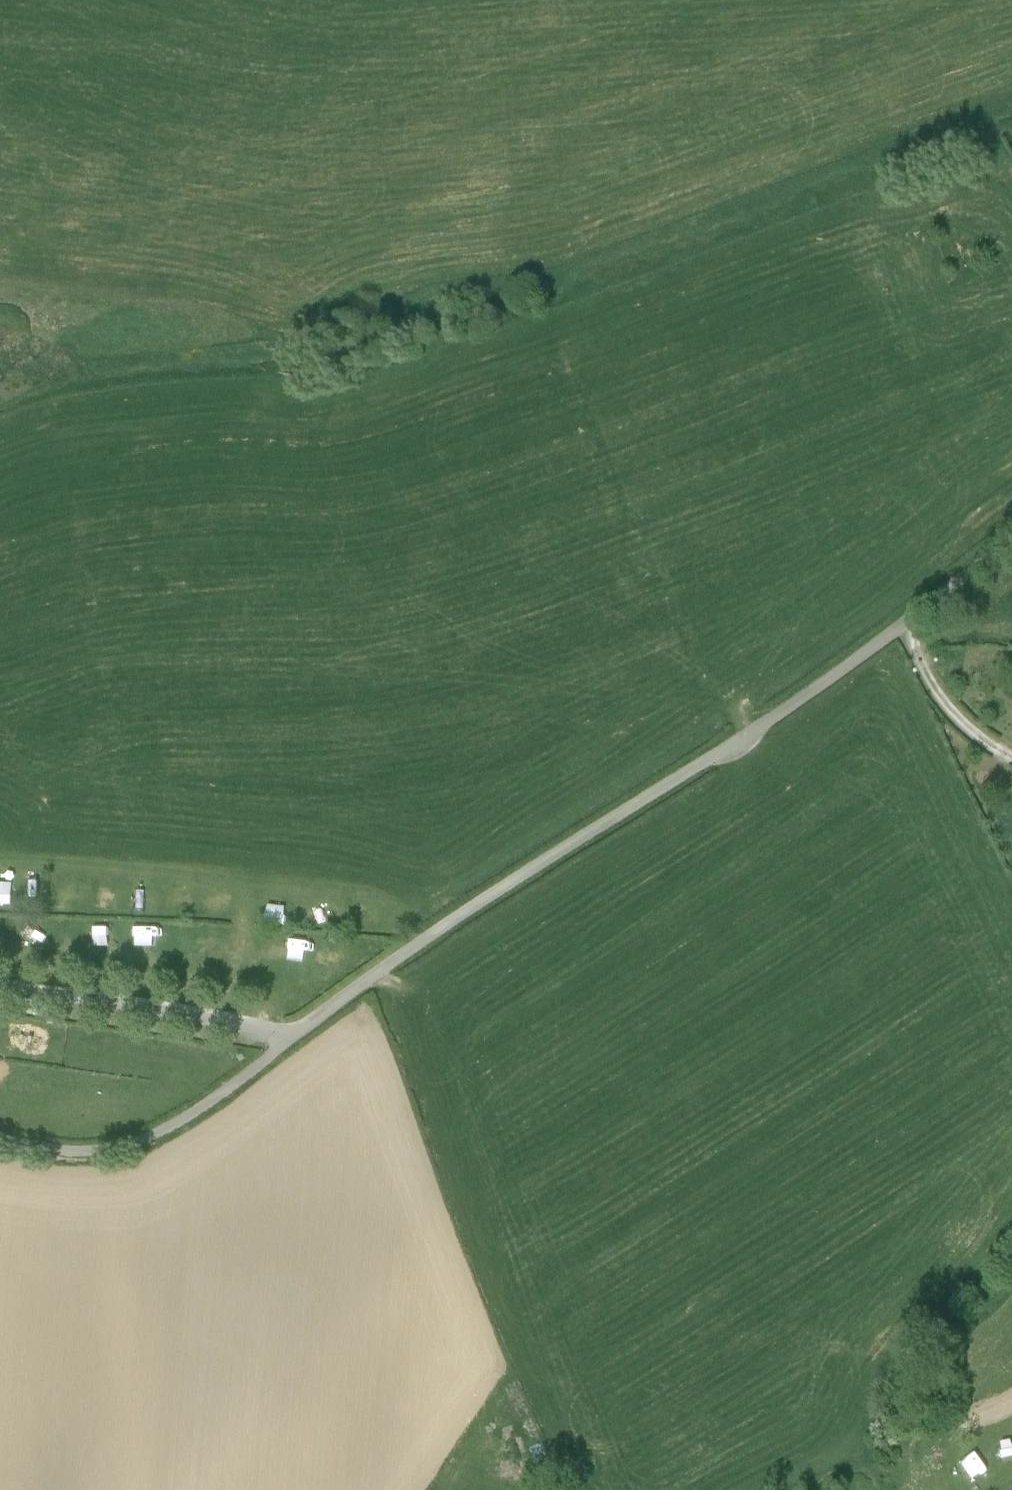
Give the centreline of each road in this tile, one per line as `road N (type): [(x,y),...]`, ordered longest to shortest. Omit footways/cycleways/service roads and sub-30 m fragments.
road 1 (unclassified): [(0,1138),(95,1151),(162,1130),(453,918),(771,721),(1011,541)]

